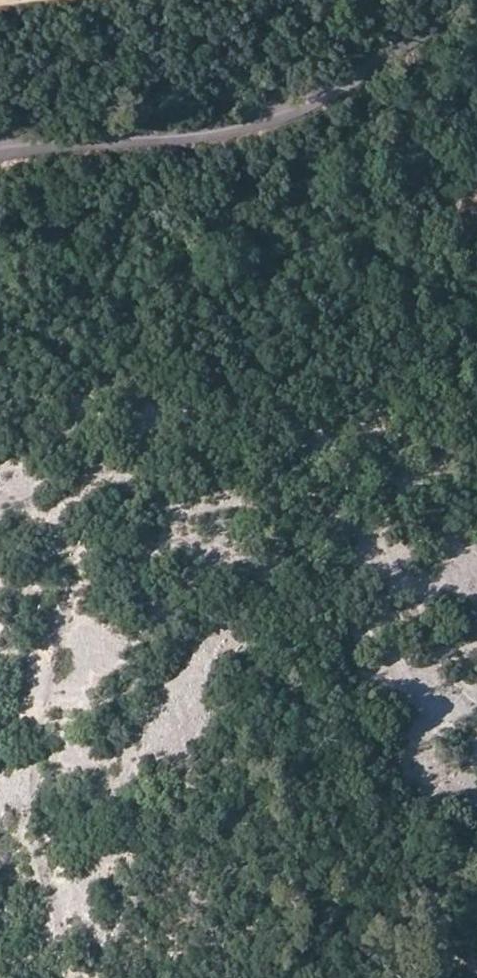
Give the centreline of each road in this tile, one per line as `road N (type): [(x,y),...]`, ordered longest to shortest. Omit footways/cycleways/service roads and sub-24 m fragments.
road 1 (unclassified): [(0,153),(67,141),(196,141),(301,113),(463,0)]

